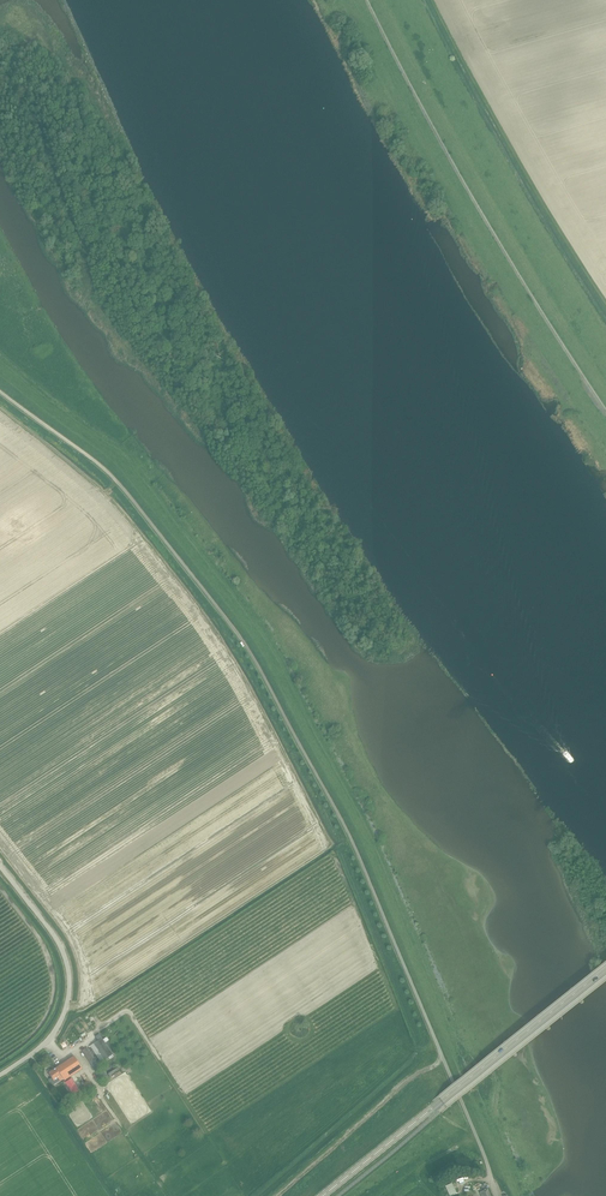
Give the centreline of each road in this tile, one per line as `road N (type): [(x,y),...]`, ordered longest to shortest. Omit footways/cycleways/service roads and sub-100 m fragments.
road 1 (track): [(0,378),(118,468),(247,630),(357,833),(514,1195)]
road 2 (unclassified): [(0,392),(117,480),(236,629),(359,858),(495,1195)]
road 3 (unclassified): [(605,411),(479,210),(366,0)]
road 4 (secondary): [(323,1195),(605,970)]
road 5 (unclassified): [(0,1075),(51,1036),(68,993),(62,952),(0,867)]

